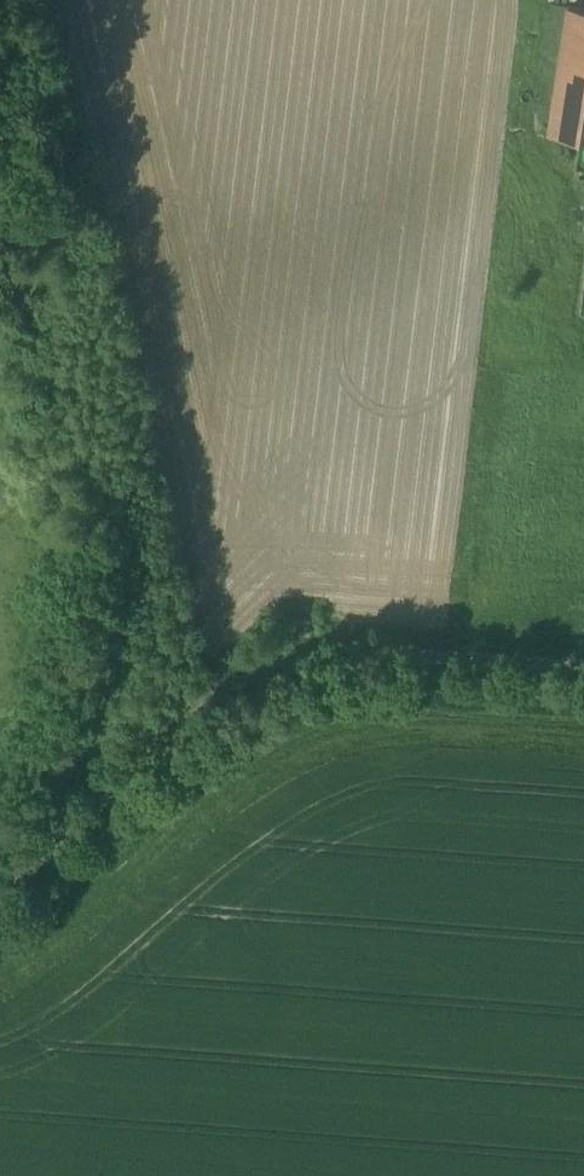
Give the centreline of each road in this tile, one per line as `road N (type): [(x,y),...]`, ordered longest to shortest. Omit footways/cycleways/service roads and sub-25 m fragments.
road 1 (unclassified): [(0,895),(198,716),(287,662),(336,652),(583,667)]

